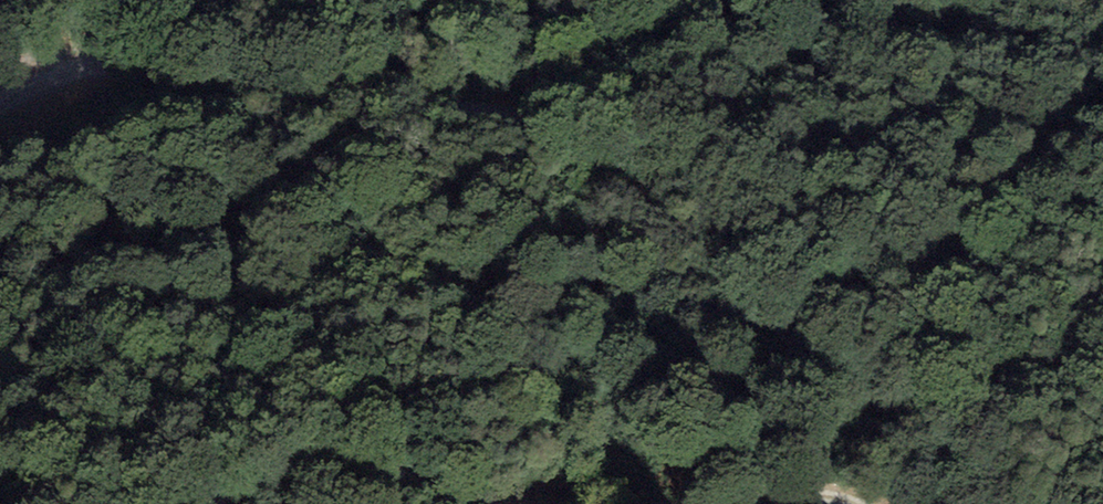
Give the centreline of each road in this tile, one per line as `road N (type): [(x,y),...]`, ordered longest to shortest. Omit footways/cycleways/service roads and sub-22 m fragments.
road 1 (track): [(0,104),(78,74),(166,67),(485,112),(587,154),(956,465),(992,503)]
road 2 (track): [(479,503),(337,468),(268,481),(213,503)]
road 3 (track): [(866,503),(790,492),(732,503)]

